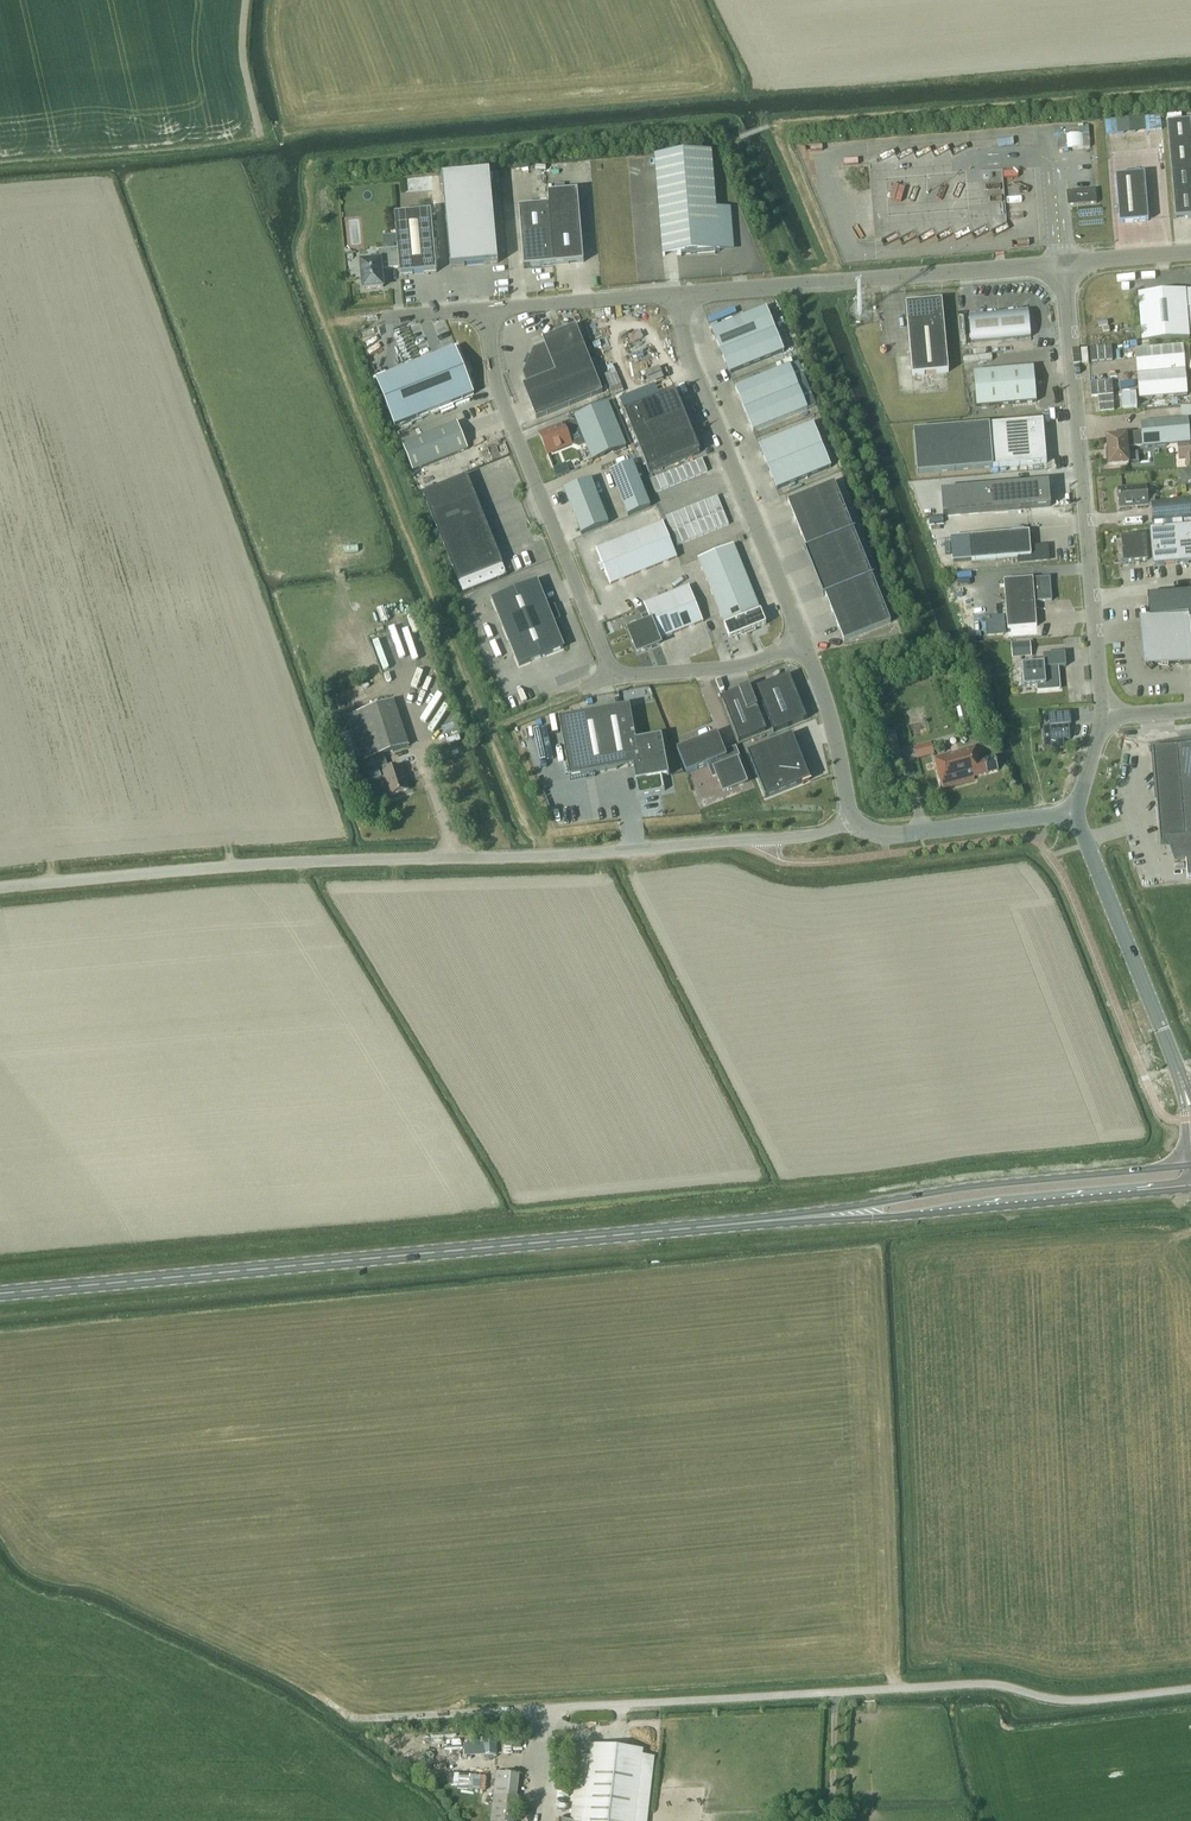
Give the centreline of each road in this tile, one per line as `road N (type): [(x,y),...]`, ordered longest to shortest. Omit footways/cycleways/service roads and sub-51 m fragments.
road 1 (unclassified): [(0,888),(299,863),(790,838),(853,820)]
road 2 (primary): [(724,1225),(0,1294)]
road 3 (unclassified): [(546,1708),(974,1684),(1075,1700),(1190,1688)]
road 4 (primary): [(1188,1166),(971,1186),(724,1225)]
road 5 (primary): [(724,1225),(1190,1189)]
road 6 (unclassified): [(1103,718),(1064,263)]
road 7 (unclassified): [(486,309),(501,397),(612,679)]
road 8 (unclassified): [(680,294),(1064,263)]
road 9 (unclassified): [(803,642),(693,369),(680,294)]
road 10 (unclassified): [(1180,1079),(1071,818)]
road 11 (unclassified): [(853,820),(900,835),(1071,818)]
road 12 (track): [(343,1714),(546,1708)]
road 13 (unclassified): [(612,679),(736,667),(803,642)]
road 14 (unclassified): [(486,309),(680,294)]
road 15 (unclassified): [(853,820),(830,717),(803,642)]
road 16 (unclassified): [(1064,263),(1190,252)]

